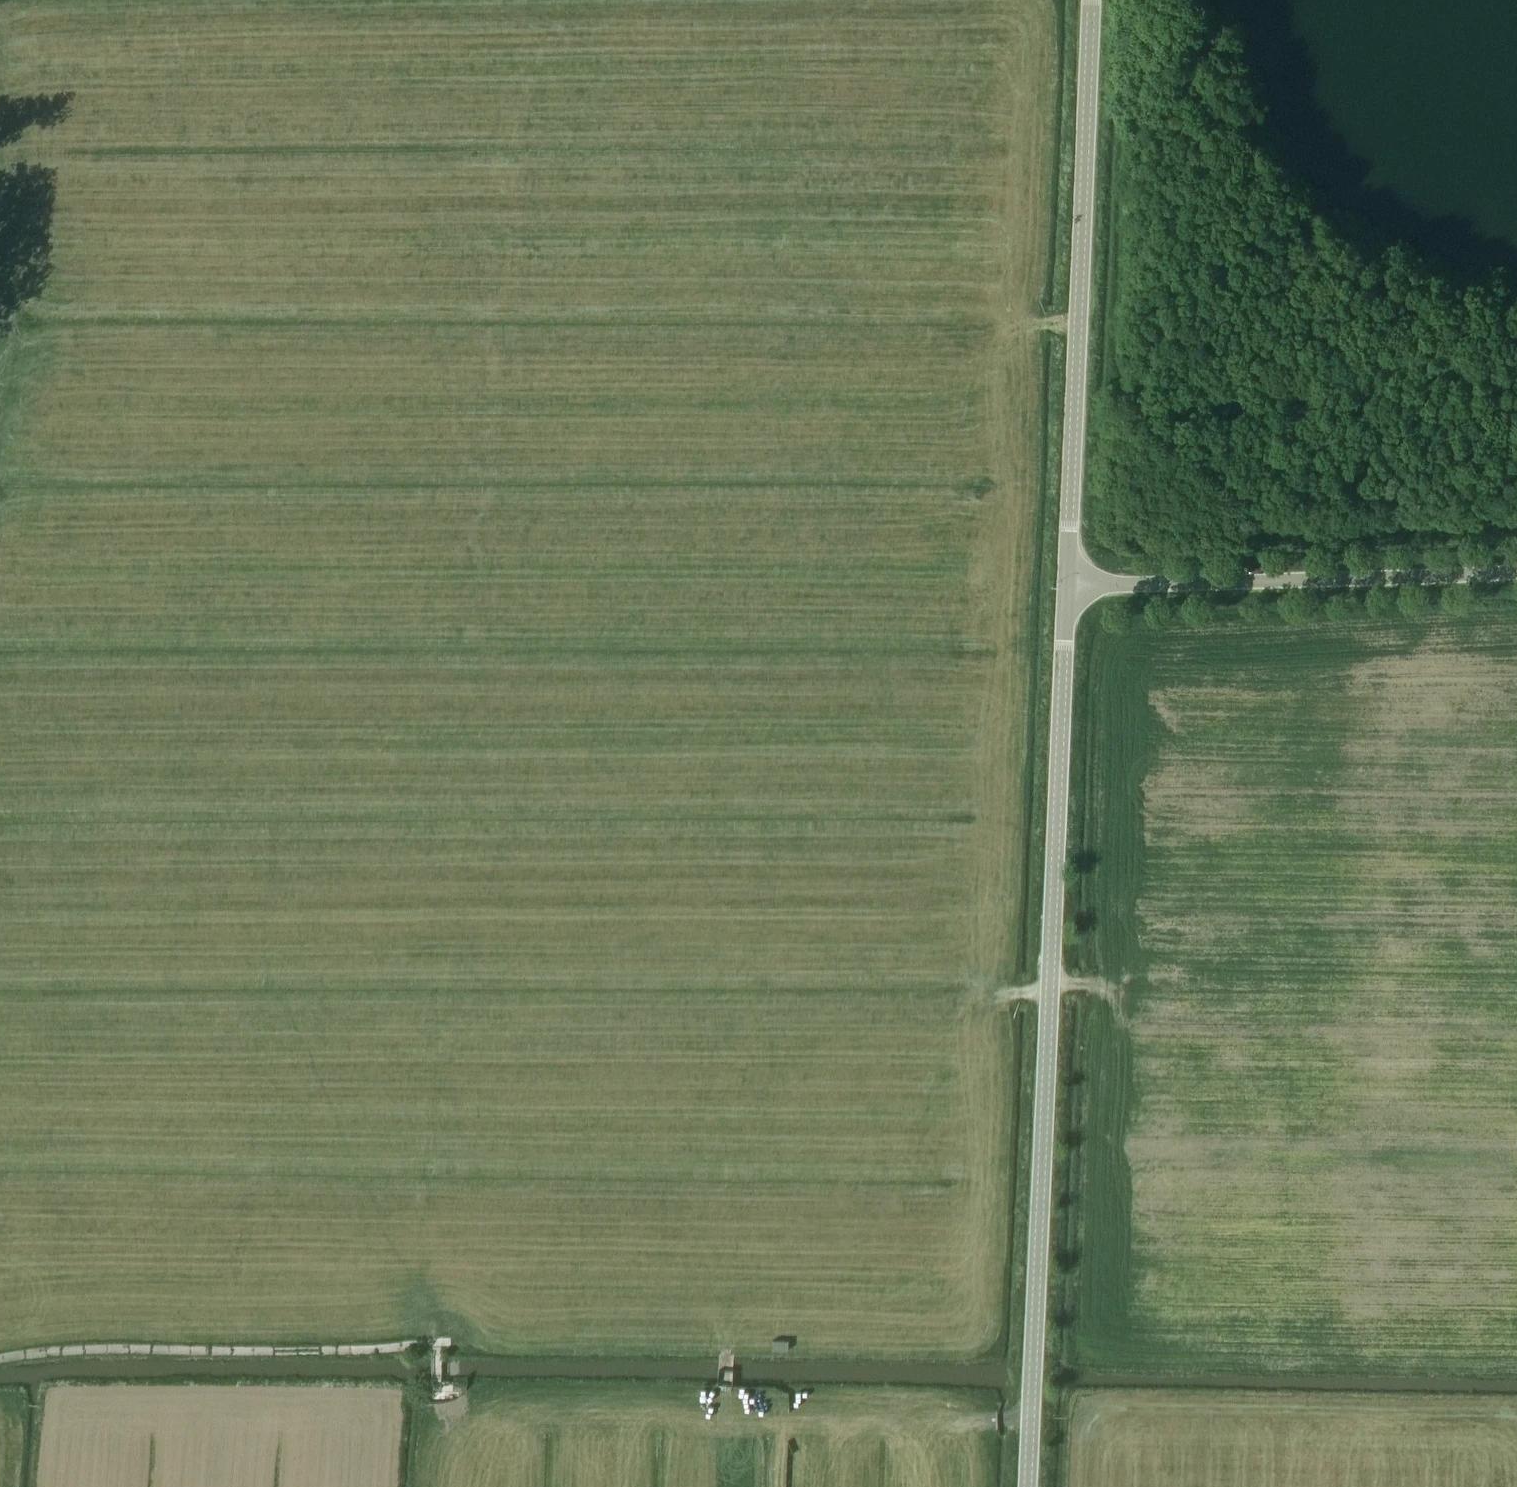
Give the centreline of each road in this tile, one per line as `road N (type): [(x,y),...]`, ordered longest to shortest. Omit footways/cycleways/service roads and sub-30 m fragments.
road 1 (unclassified): [(1030,1486),(1071,583)]
road 2 (unclassified): [(1071,583),(1089,0)]
road 3 (unclassified): [(1071,583),(1516,573)]

